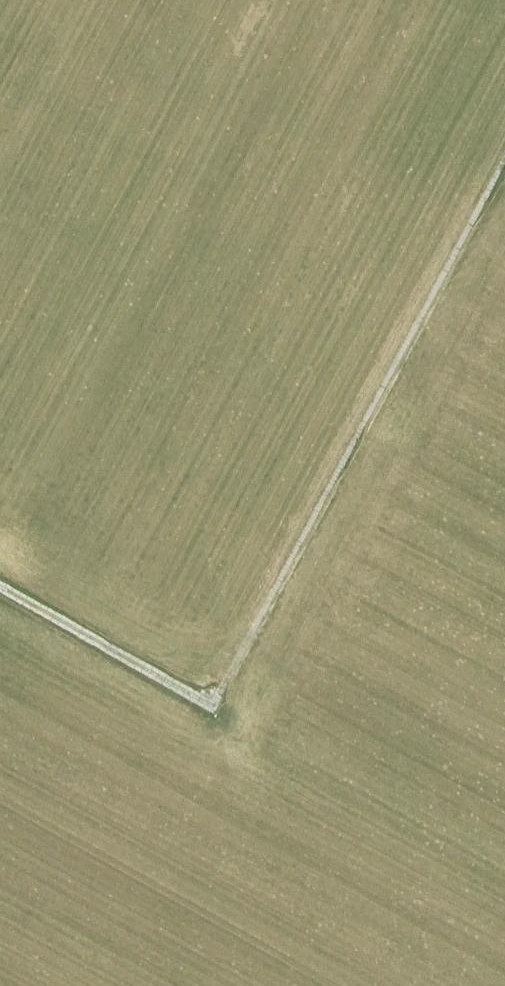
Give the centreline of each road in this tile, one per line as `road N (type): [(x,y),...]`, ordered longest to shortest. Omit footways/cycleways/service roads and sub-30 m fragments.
road 1 (track): [(504,154),(220,694),(201,699),(0,586)]

